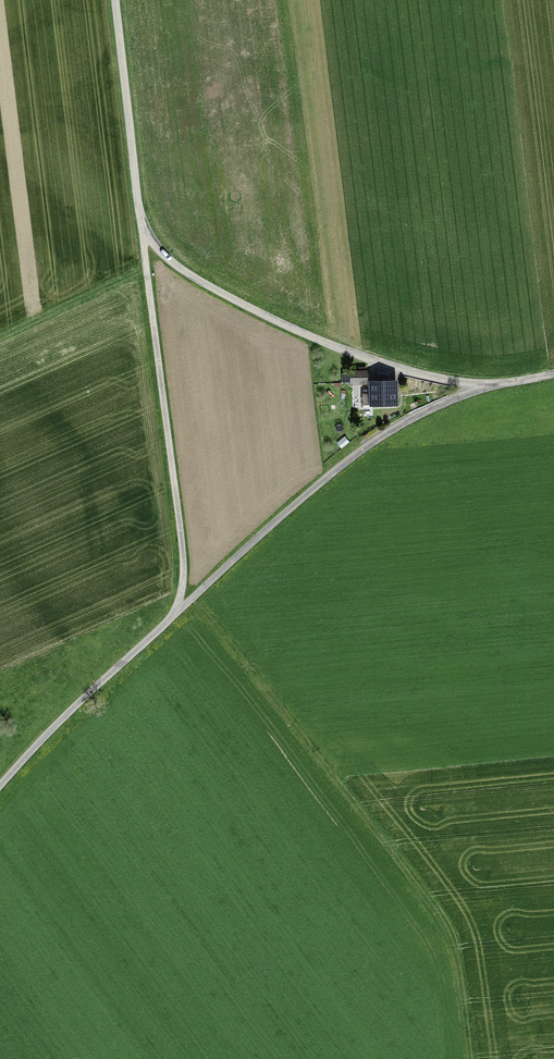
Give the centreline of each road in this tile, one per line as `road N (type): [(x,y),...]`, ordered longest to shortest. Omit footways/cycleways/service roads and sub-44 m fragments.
road 1 (track): [(470,1058),(457,954),(179,609)]
road 2 (unclassified): [(142,229),(185,272),(323,342),(491,385)]
road 3 (unclassified): [(179,609),(359,453),(491,385)]
road 4 (unclassified): [(142,229),(183,548),(179,609)]
road 5 (unclassified): [(0,785),(179,609)]
road 6 (unclassified): [(115,0),(142,229)]

